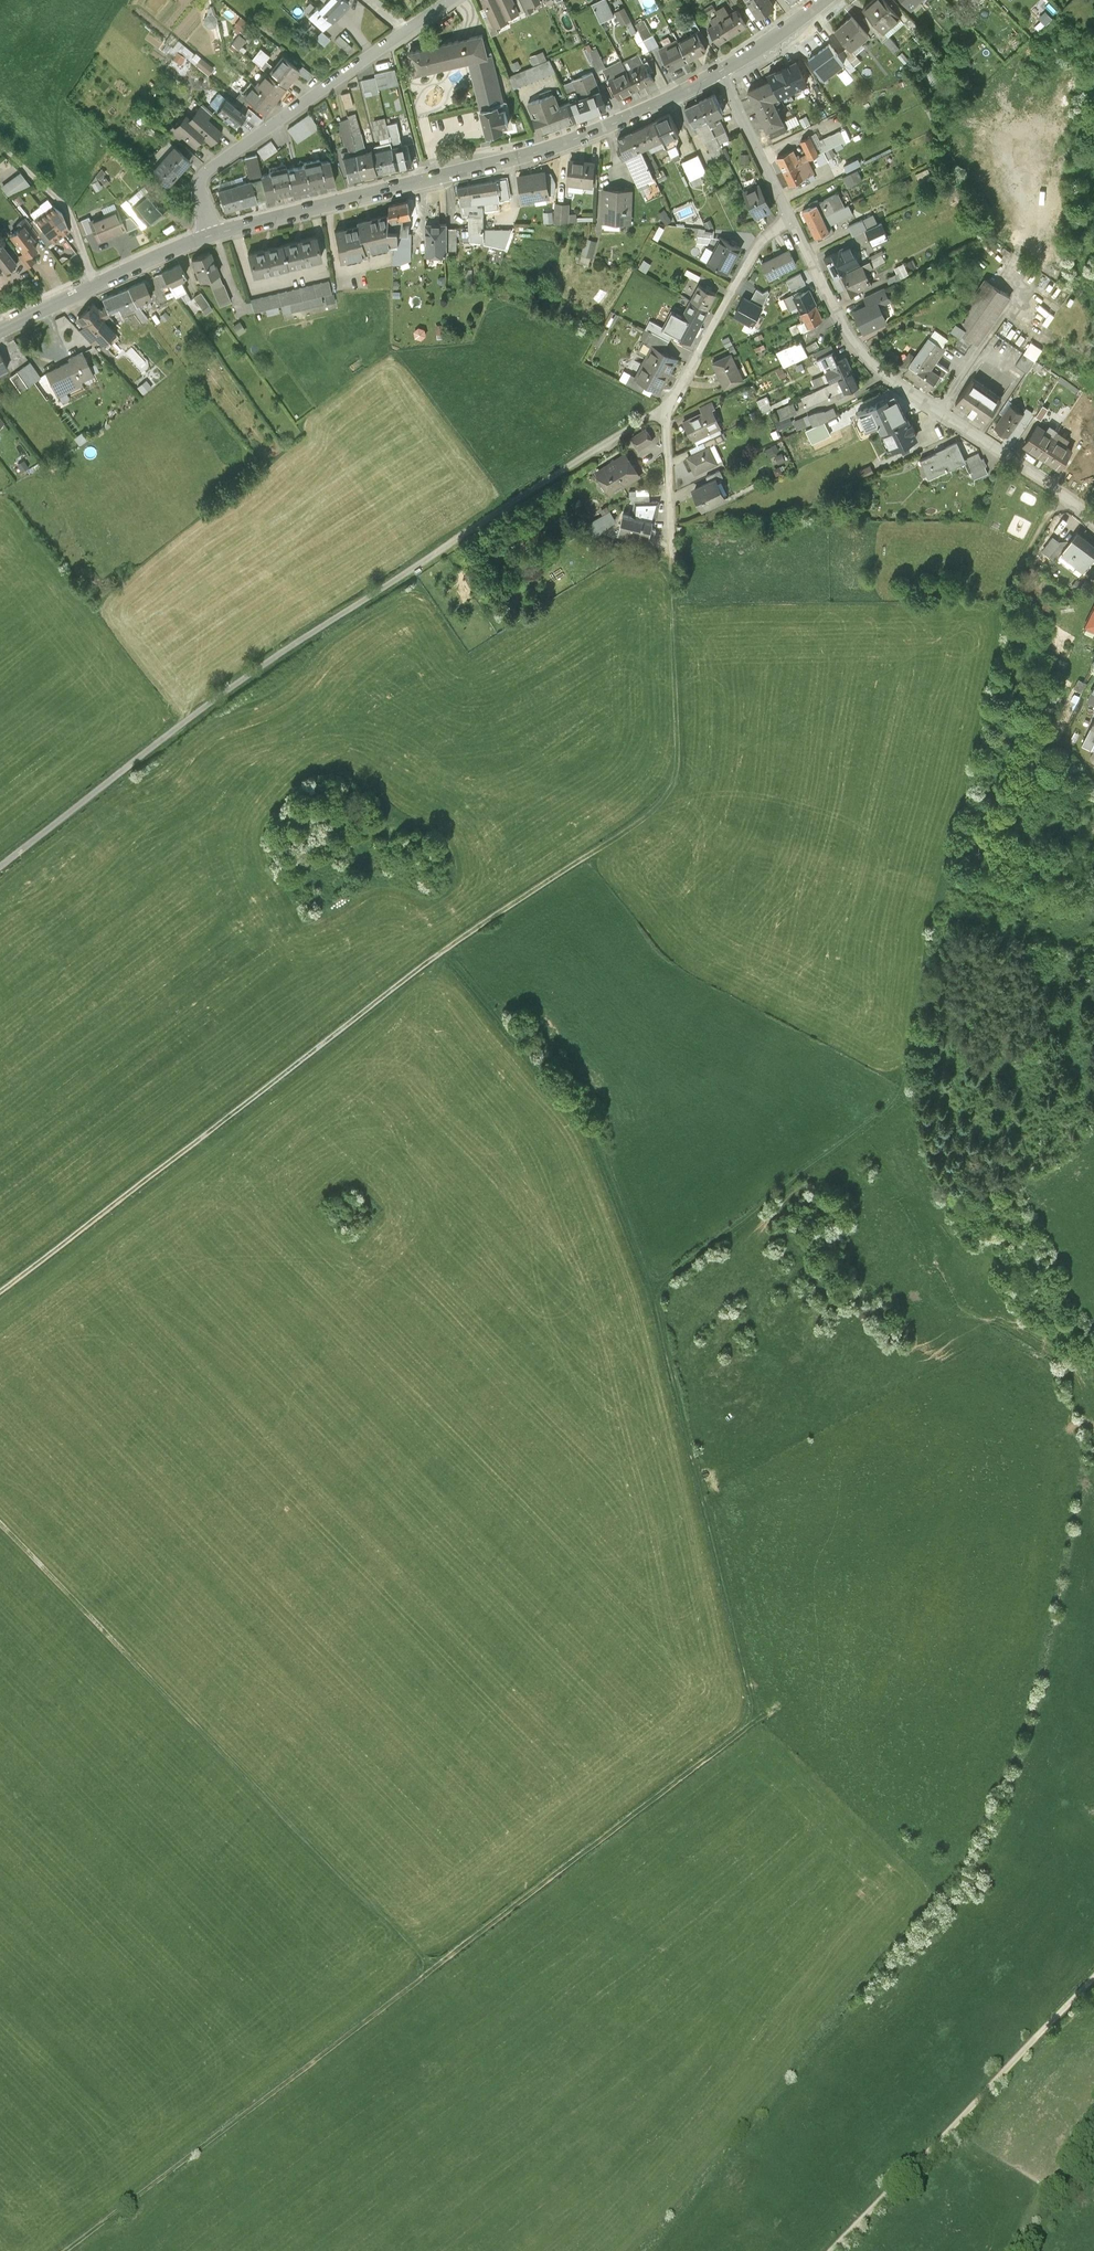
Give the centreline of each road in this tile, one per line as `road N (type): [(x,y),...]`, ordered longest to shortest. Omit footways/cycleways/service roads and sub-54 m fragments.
road 1 (track): [(440,952),(575,1103),(628,1239),(659,1290),(753,1699),(747,1725),(70,2250)]
road 2 (track): [(670,401),(681,762),(644,818),(440,952),(0,1290)]
road 3 (track): [(659,1290),(898,1101),(931,915),(1011,587),(1062,493)]
road 4 (track): [(670,401),(191,713),(0,863)]
road 5 (track): [(431,1970),(0,1522)]
road 6 (secondary): [(211,233),(513,159),(611,125),(721,71)]
road 7 (residential): [(1093,517),(880,371),(850,342),(790,219)]
road 8 (track): [(828,2250),(1093,1979)]
road 9 (residential): [(452,0),(204,173),(211,233)]
road 10 (secondary): [(0,330),(211,233)]
road 11 (residential): [(790,219),(763,240),(670,401)]
road 12 (track): [(0,144),(68,209),(95,285)]
road 13 (residential): [(721,71),(790,219)]
road 14 (secondary): [(721,71),(824,0)]

